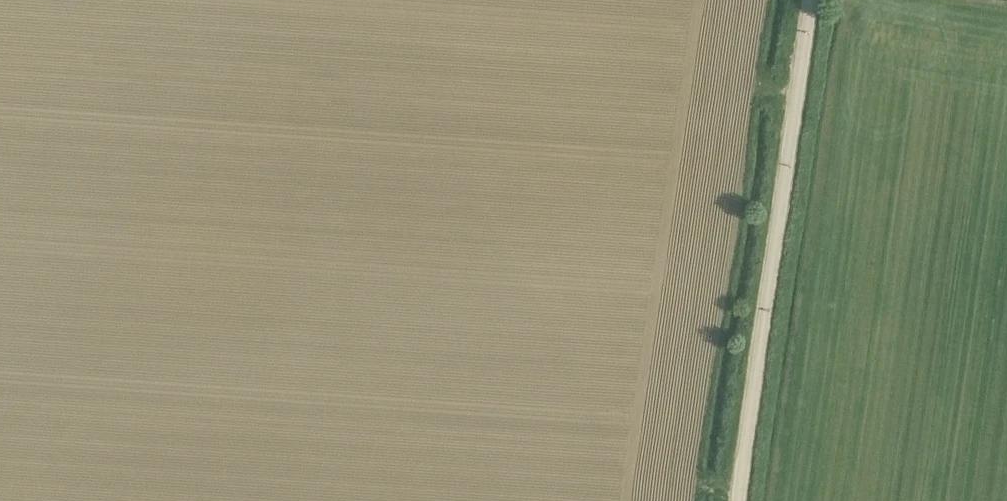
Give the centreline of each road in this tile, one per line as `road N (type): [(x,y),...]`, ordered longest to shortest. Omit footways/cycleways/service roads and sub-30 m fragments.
road 1 (unclassified): [(736,500),(808,0)]

